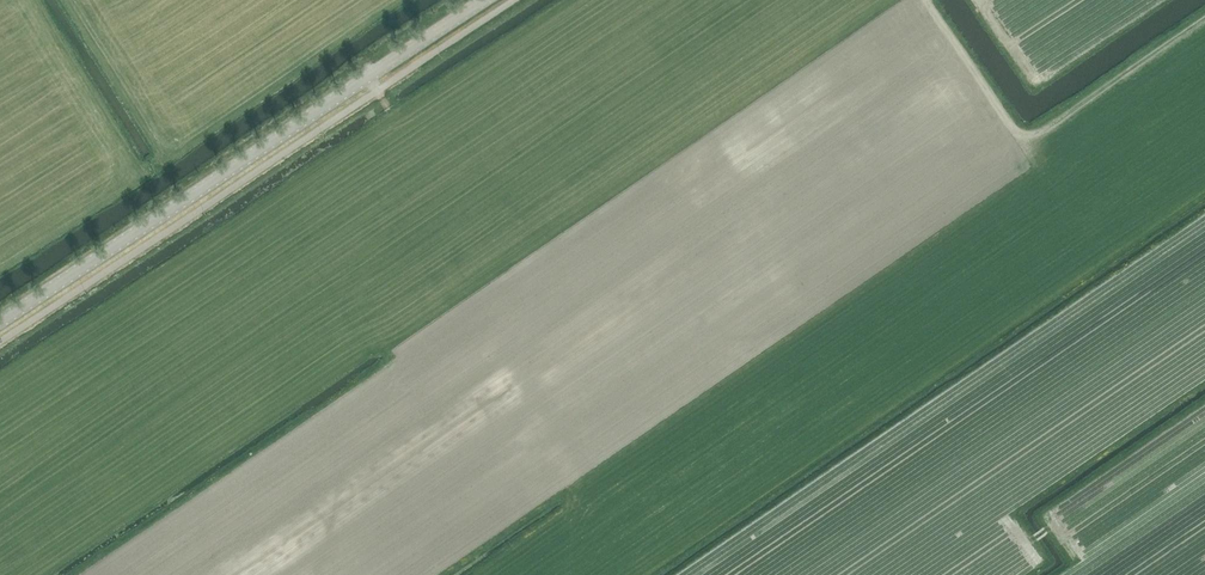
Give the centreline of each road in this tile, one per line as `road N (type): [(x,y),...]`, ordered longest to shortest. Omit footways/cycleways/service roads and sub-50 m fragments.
road 1 (tertiary): [(0,321),(486,0)]

